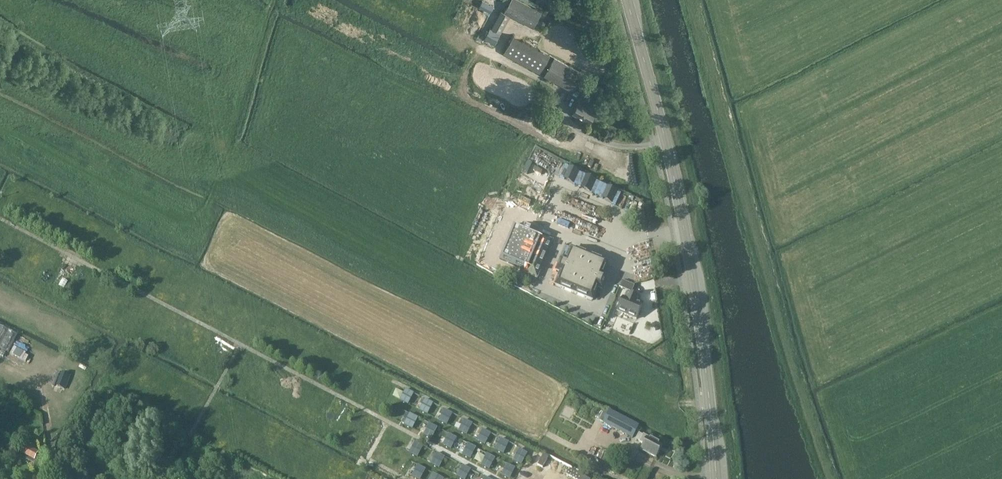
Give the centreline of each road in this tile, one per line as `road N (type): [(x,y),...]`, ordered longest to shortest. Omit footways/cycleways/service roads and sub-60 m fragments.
road 1 (track): [(0,218),(389,422),(369,458),(405,478)]
road 2 (primary): [(717,478),(679,208),(628,0)]

